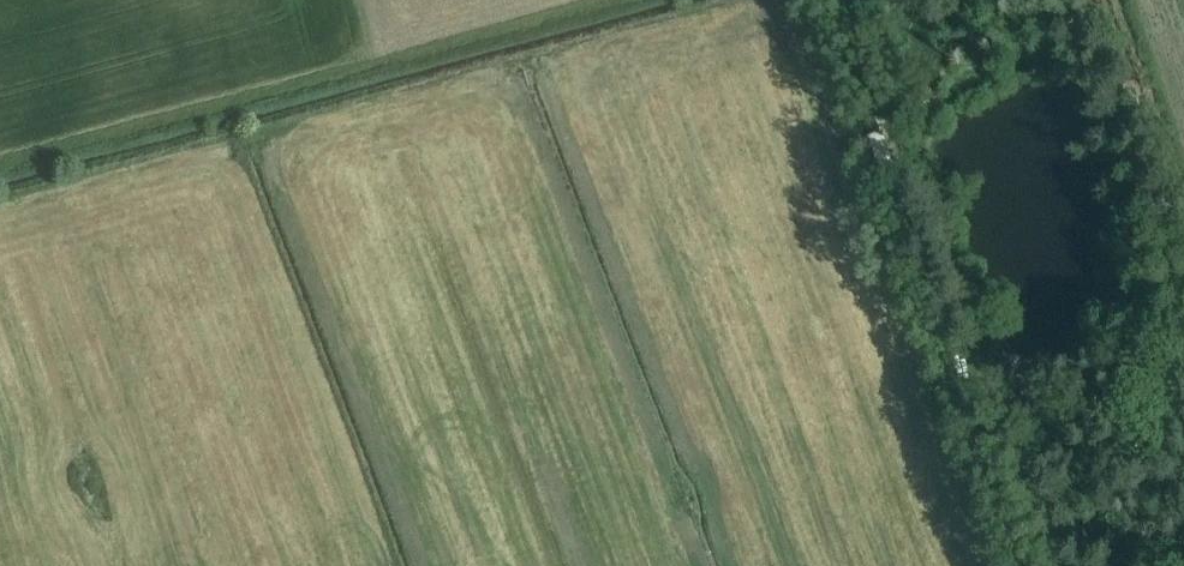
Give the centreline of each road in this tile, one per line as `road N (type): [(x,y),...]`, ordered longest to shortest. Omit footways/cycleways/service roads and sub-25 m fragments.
road 1 (track): [(927,87),(871,125),(870,159),(1032,565)]

